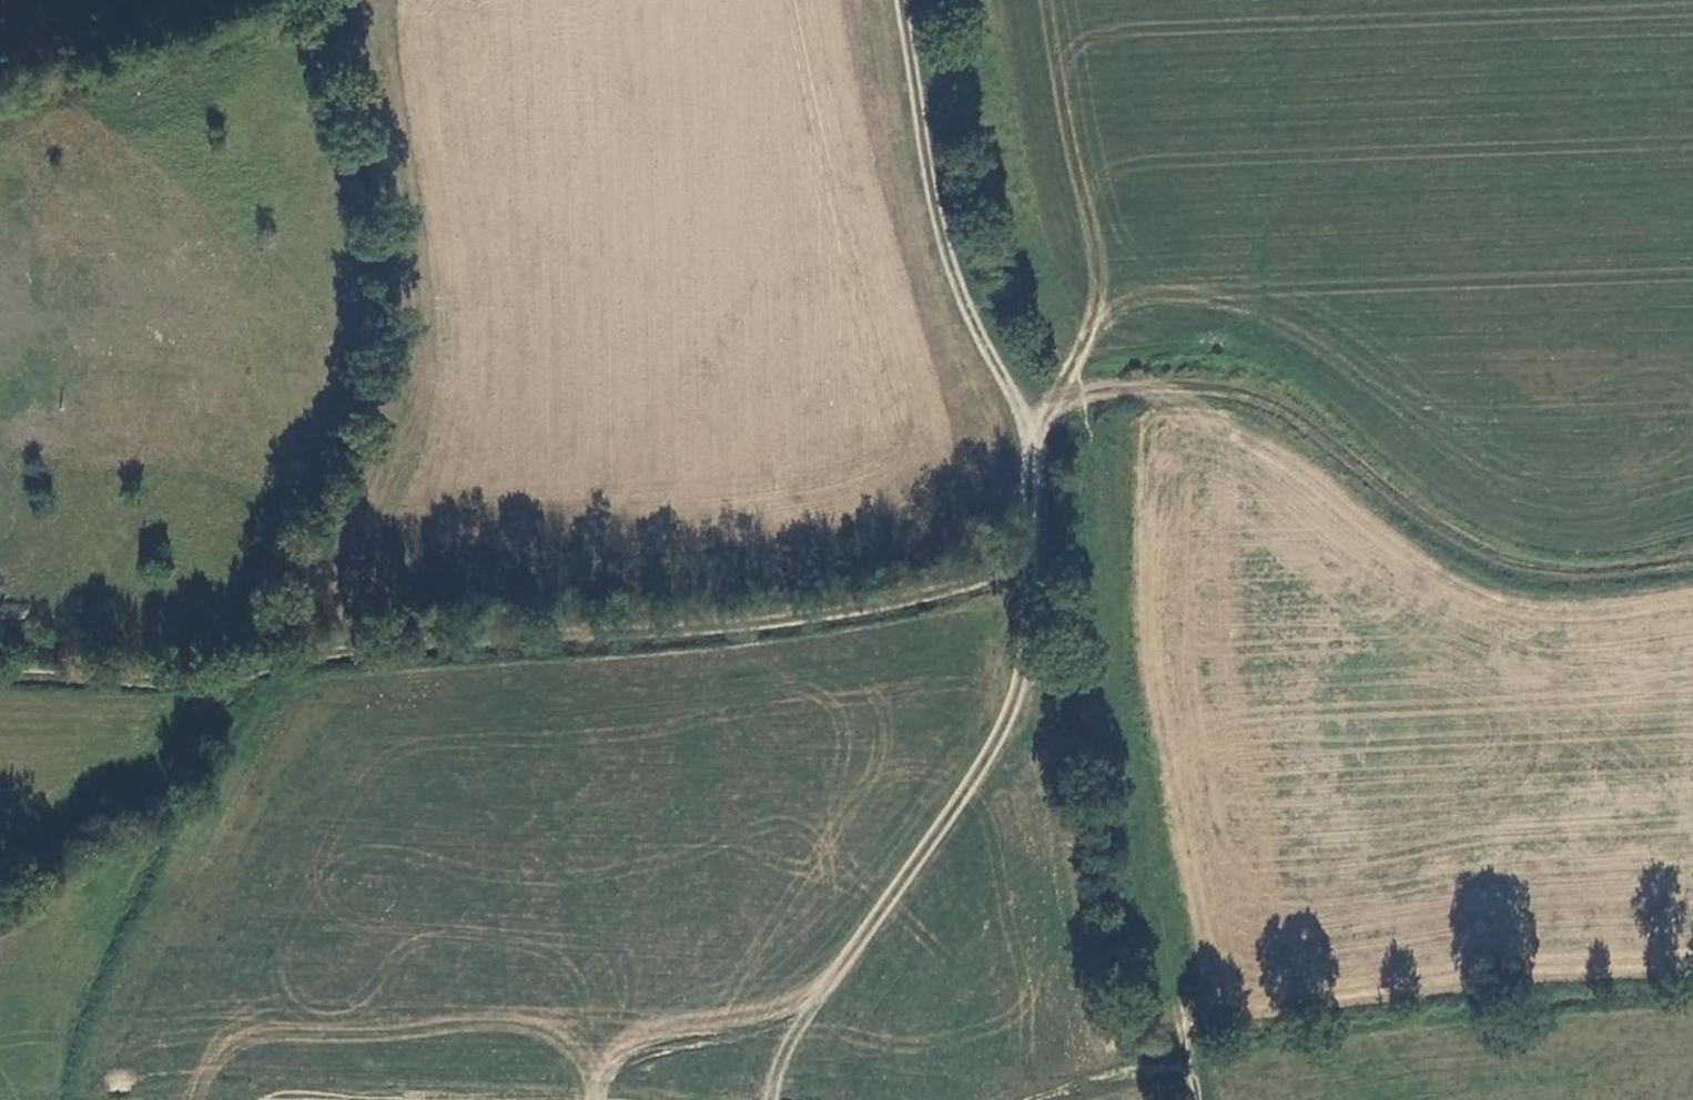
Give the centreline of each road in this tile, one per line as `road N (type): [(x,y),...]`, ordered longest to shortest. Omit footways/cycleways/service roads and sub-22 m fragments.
road 1 (track): [(899,0),(944,245),(989,358),(1024,418),(1025,672),(1006,733),(787,1050),(766,1099)]
road 2 (track): [(1027,567),(872,604),(679,631),(290,659),(208,683),(0,675)]

